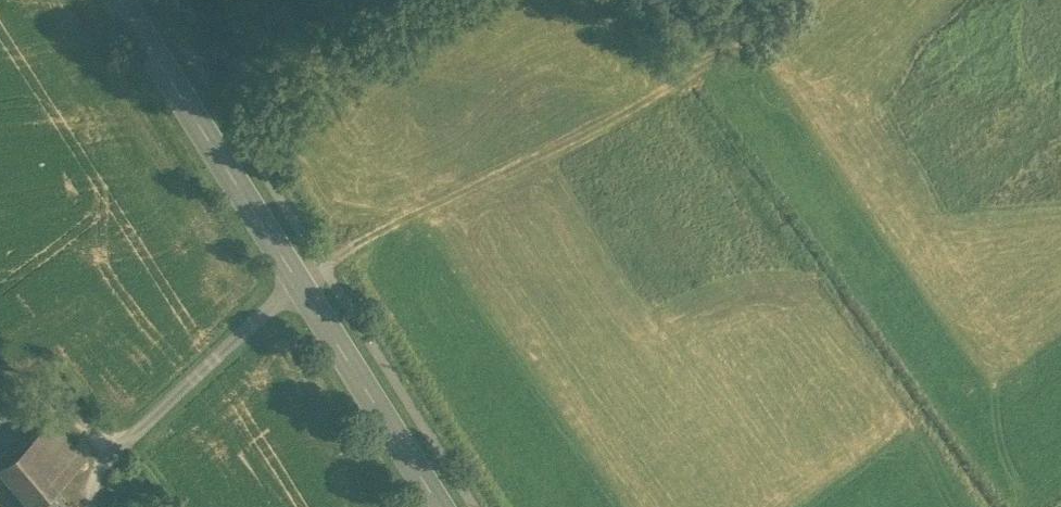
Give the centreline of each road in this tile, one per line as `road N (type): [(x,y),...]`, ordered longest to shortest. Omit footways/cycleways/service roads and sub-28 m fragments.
road 1 (secondary): [(440,506),(123,0)]

